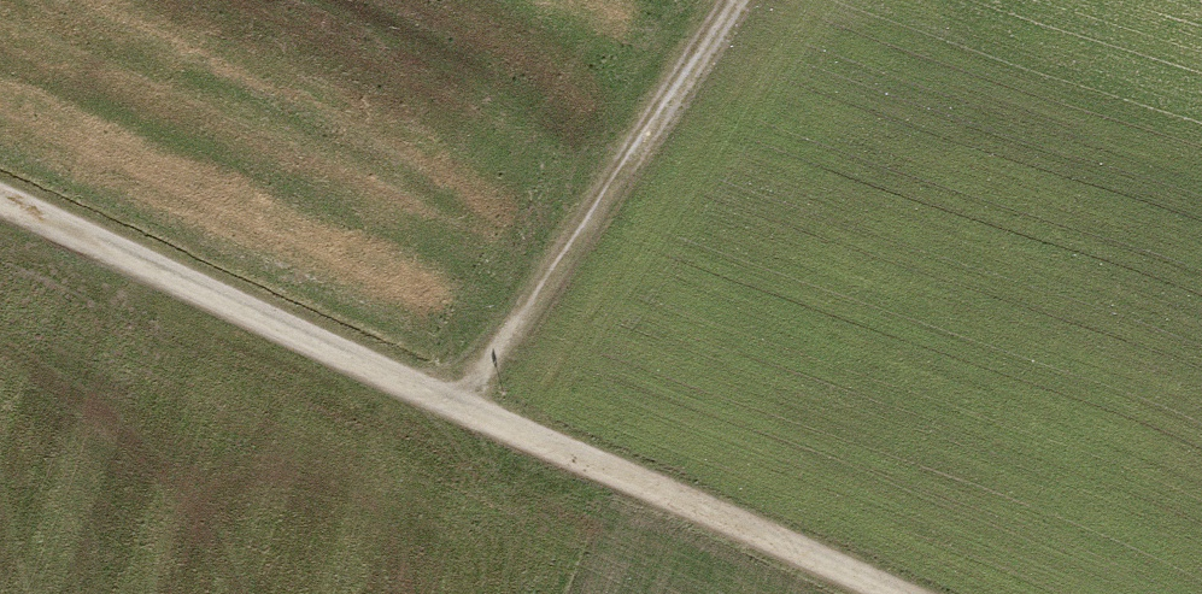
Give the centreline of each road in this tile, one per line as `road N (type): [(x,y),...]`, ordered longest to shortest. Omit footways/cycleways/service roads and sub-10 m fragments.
road 1 (track): [(0,198),(878,593)]
road 2 (track): [(463,413),(736,0)]

